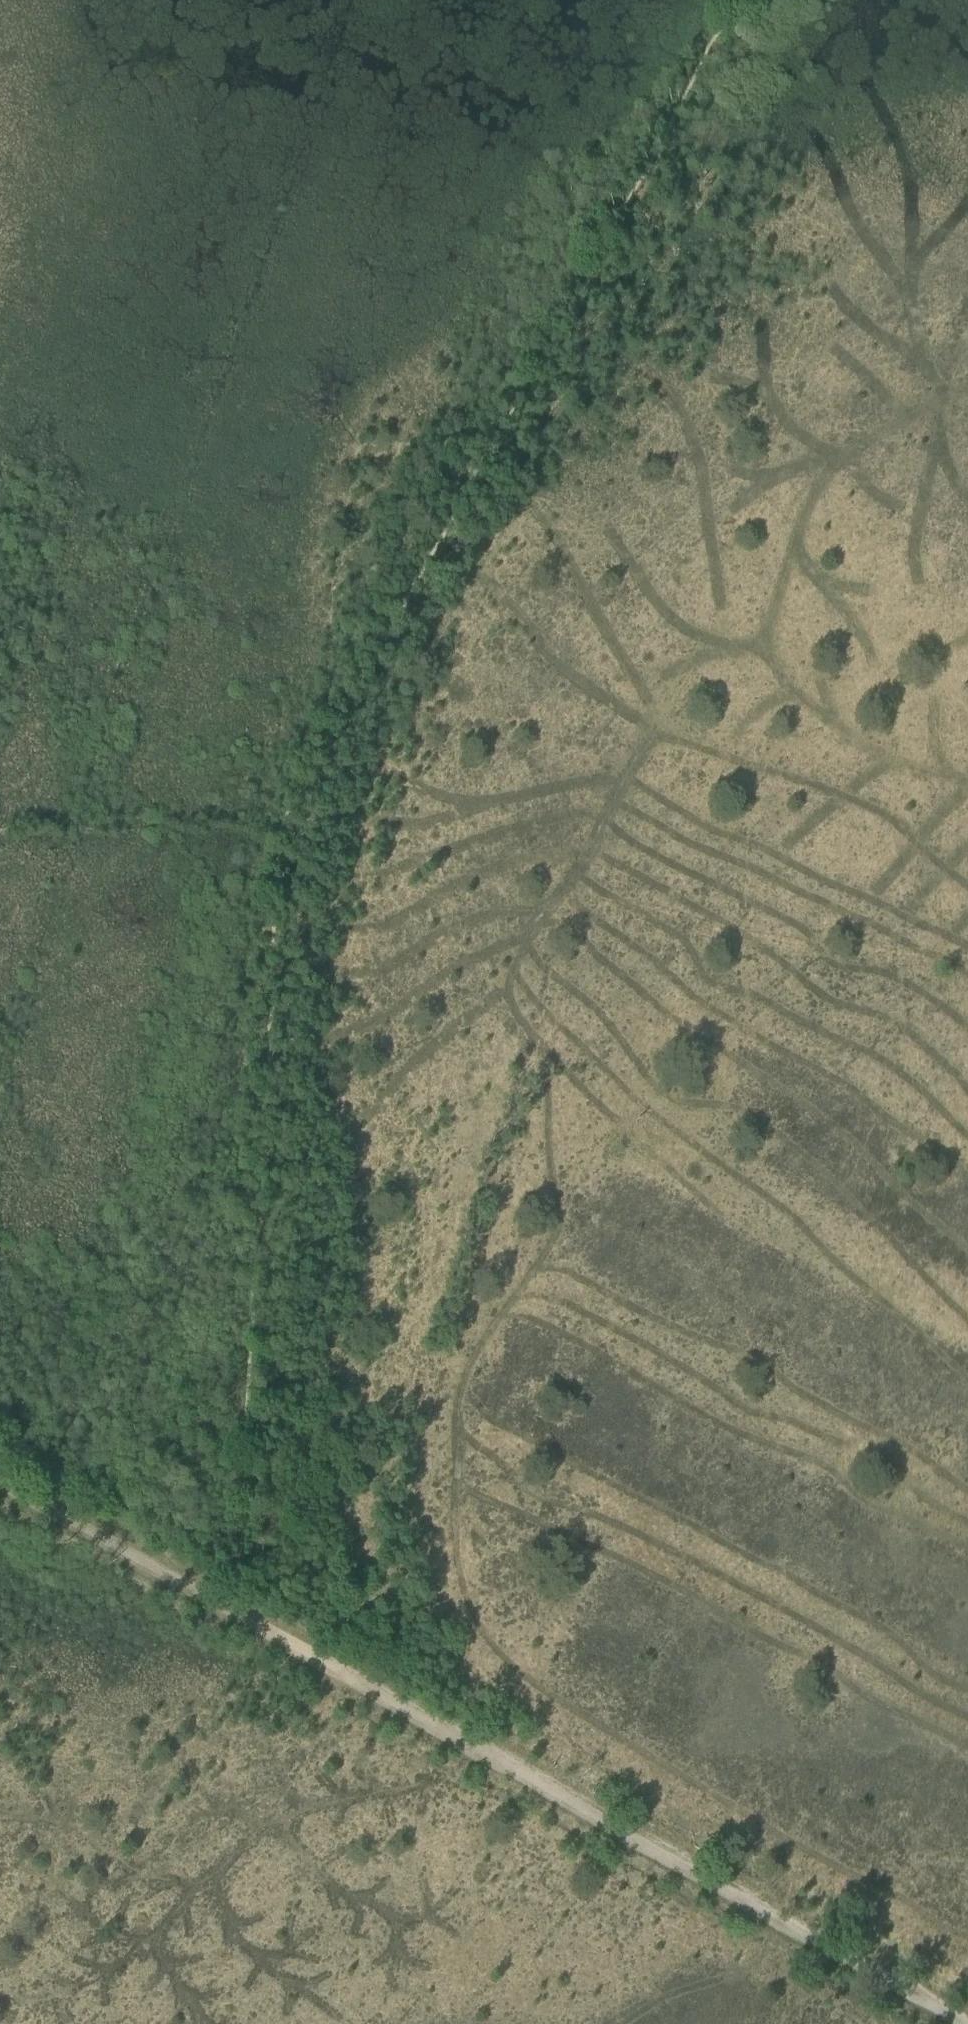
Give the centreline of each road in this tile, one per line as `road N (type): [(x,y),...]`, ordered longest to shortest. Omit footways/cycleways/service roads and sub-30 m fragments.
road 1 (track): [(235,1614),(967,2023)]
road 2 (track): [(0,1484),(235,1614)]

